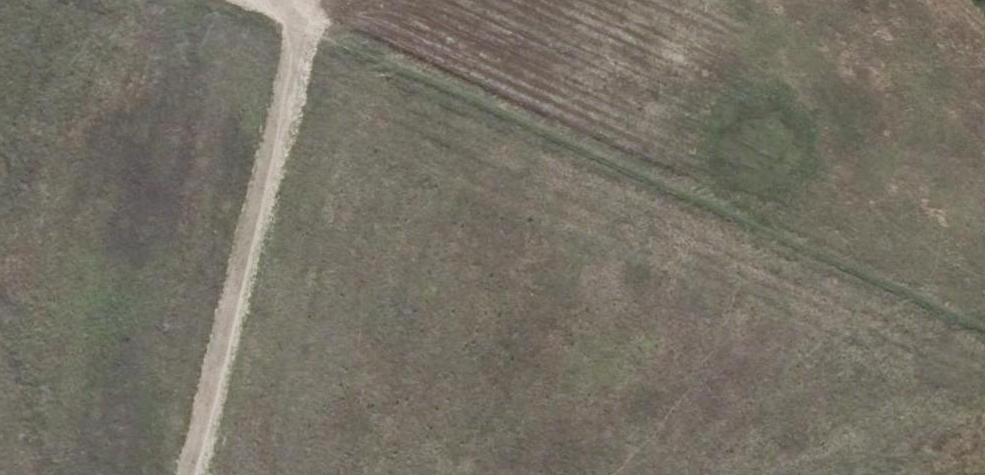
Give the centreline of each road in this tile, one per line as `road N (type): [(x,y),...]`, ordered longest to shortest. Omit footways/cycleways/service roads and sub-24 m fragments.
road 1 (track): [(984,329),(493,118),(261,0)]
road 2 (track): [(319,0),(198,474)]
road 3 (track): [(116,474),(179,0)]
road 4 (track): [(0,297),(46,474)]
road 5 (track): [(984,426),(865,474)]

